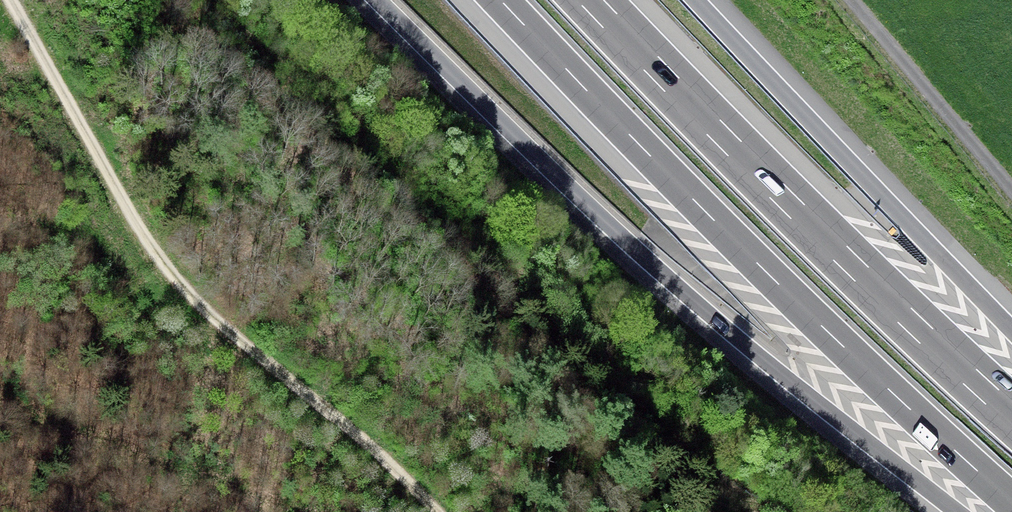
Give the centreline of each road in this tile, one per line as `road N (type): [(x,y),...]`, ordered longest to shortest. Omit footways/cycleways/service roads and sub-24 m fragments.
road 1 (motorway): [(377,0),(677,287),(957,511)]
road 2 (motorway): [(501,0),(790,295),(1011,502)]
road 3 (track): [(440,511),(337,413),(176,280),(10,0)]
road 4 (motorway): [(1011,413),(592,0)]
road 5 (motorway): [(1011,330),(696,0)]

